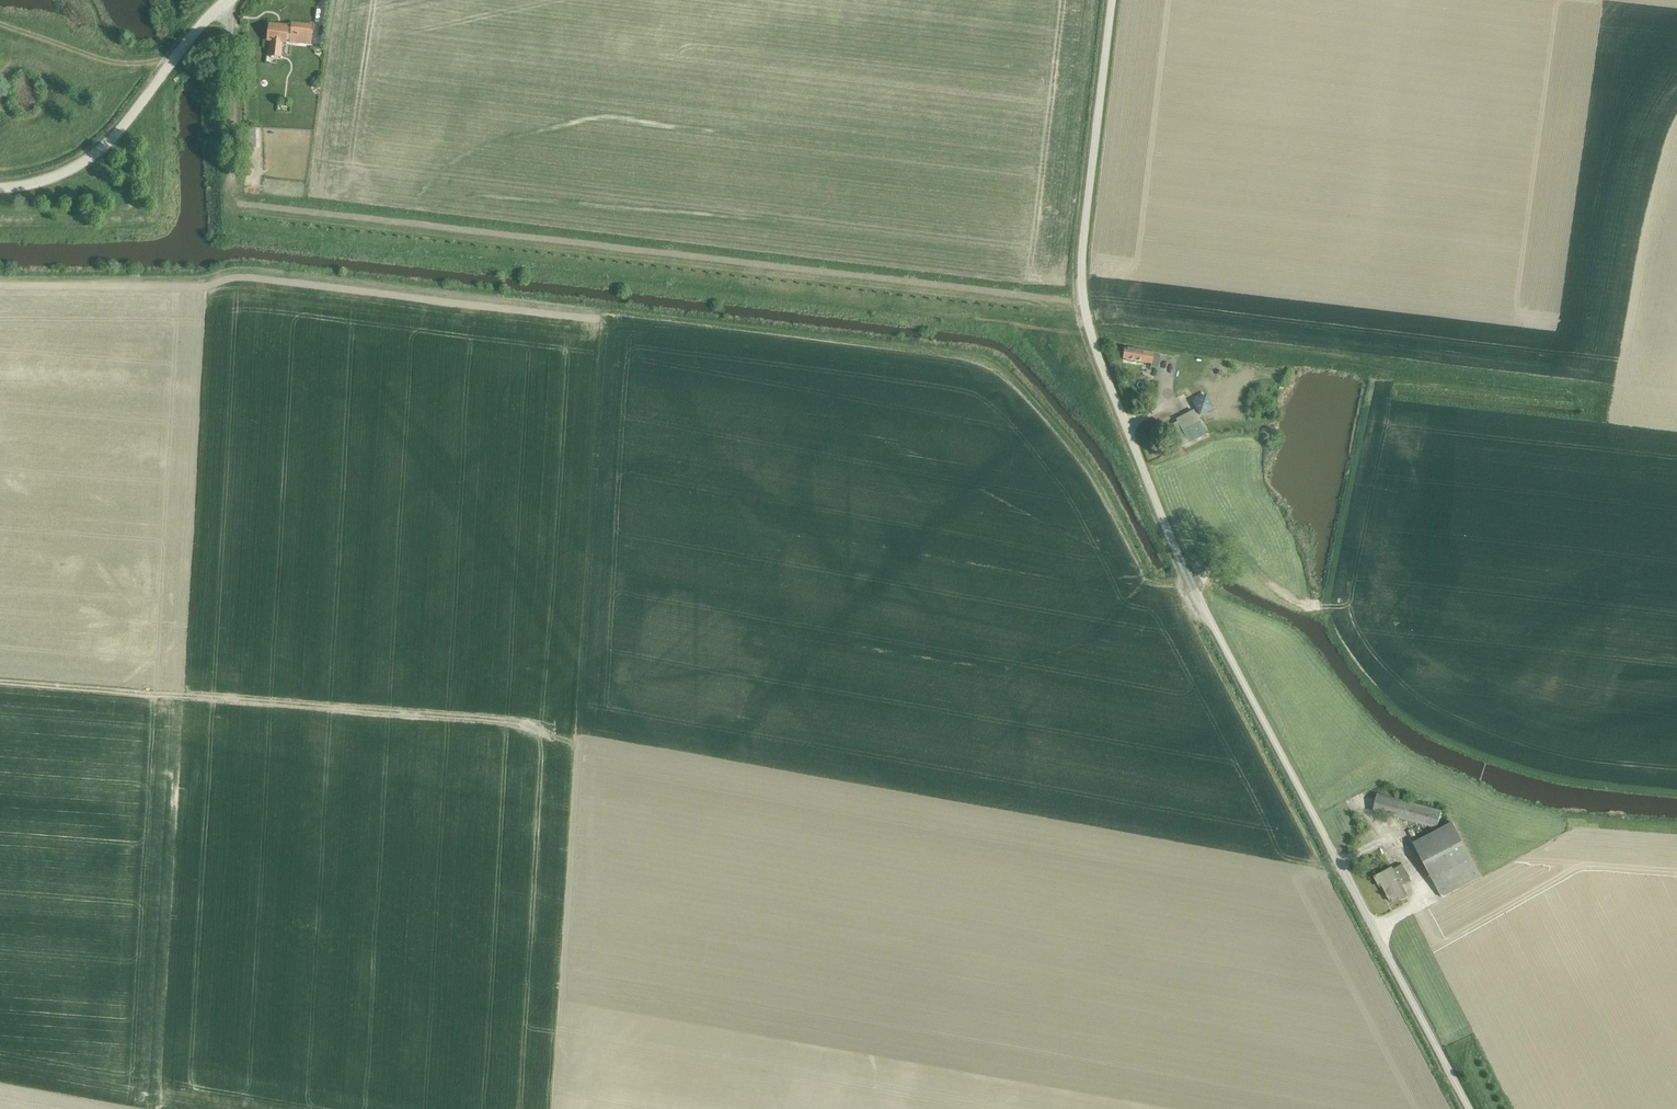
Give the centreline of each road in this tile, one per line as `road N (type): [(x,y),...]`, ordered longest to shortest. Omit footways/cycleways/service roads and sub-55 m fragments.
road 1 (unclassified): [(1469,1108),(1193,589),(1095,347),(1082,251),(1112,0)]
road 2 (unclassified): [(0,188),(44,181),(99,151),(227,0)]
road 3 (track): [(1324,610),(1290,600),(1230,550),(1193,589)]

